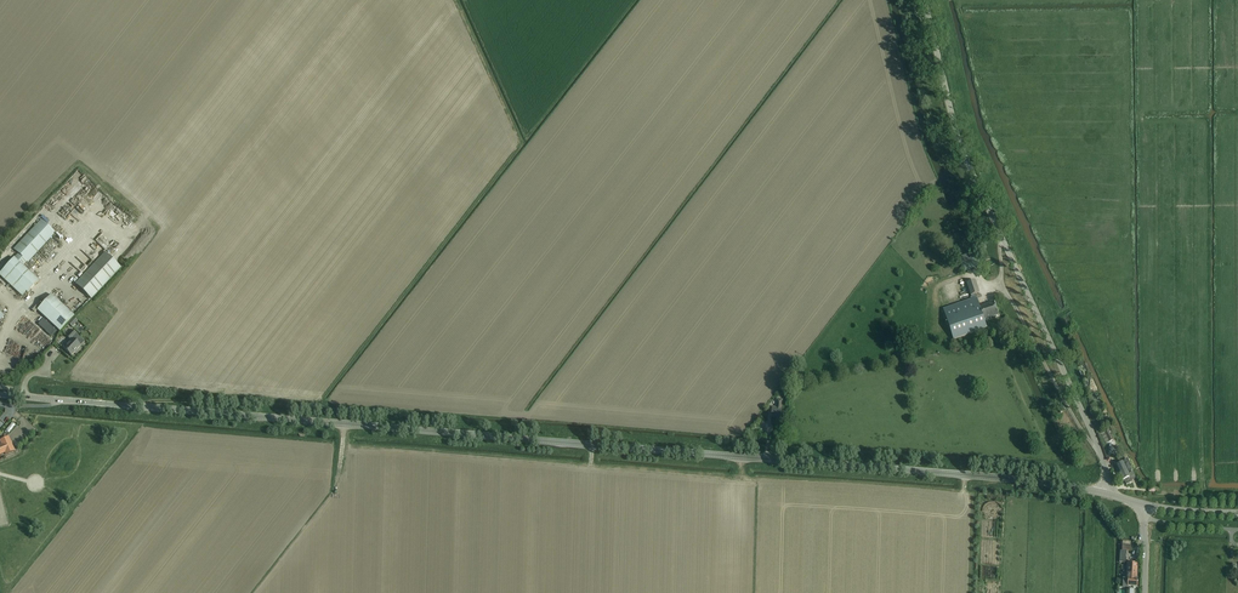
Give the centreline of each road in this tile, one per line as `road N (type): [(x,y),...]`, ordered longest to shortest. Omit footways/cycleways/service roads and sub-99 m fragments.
road 1 (secondary): [(1105,494),(1002,478),(128,405)]
road 2 (tertiary): [(1105,494),(1100,450),(961,144),(925,0)]
road 3 (track): [(742,457),(741,477),(343,444)]
road 4 (track): [(1092,432),(1060,322),(1069,310)]
road 5 (track): [(741,477),(755,478),(753,592)]

